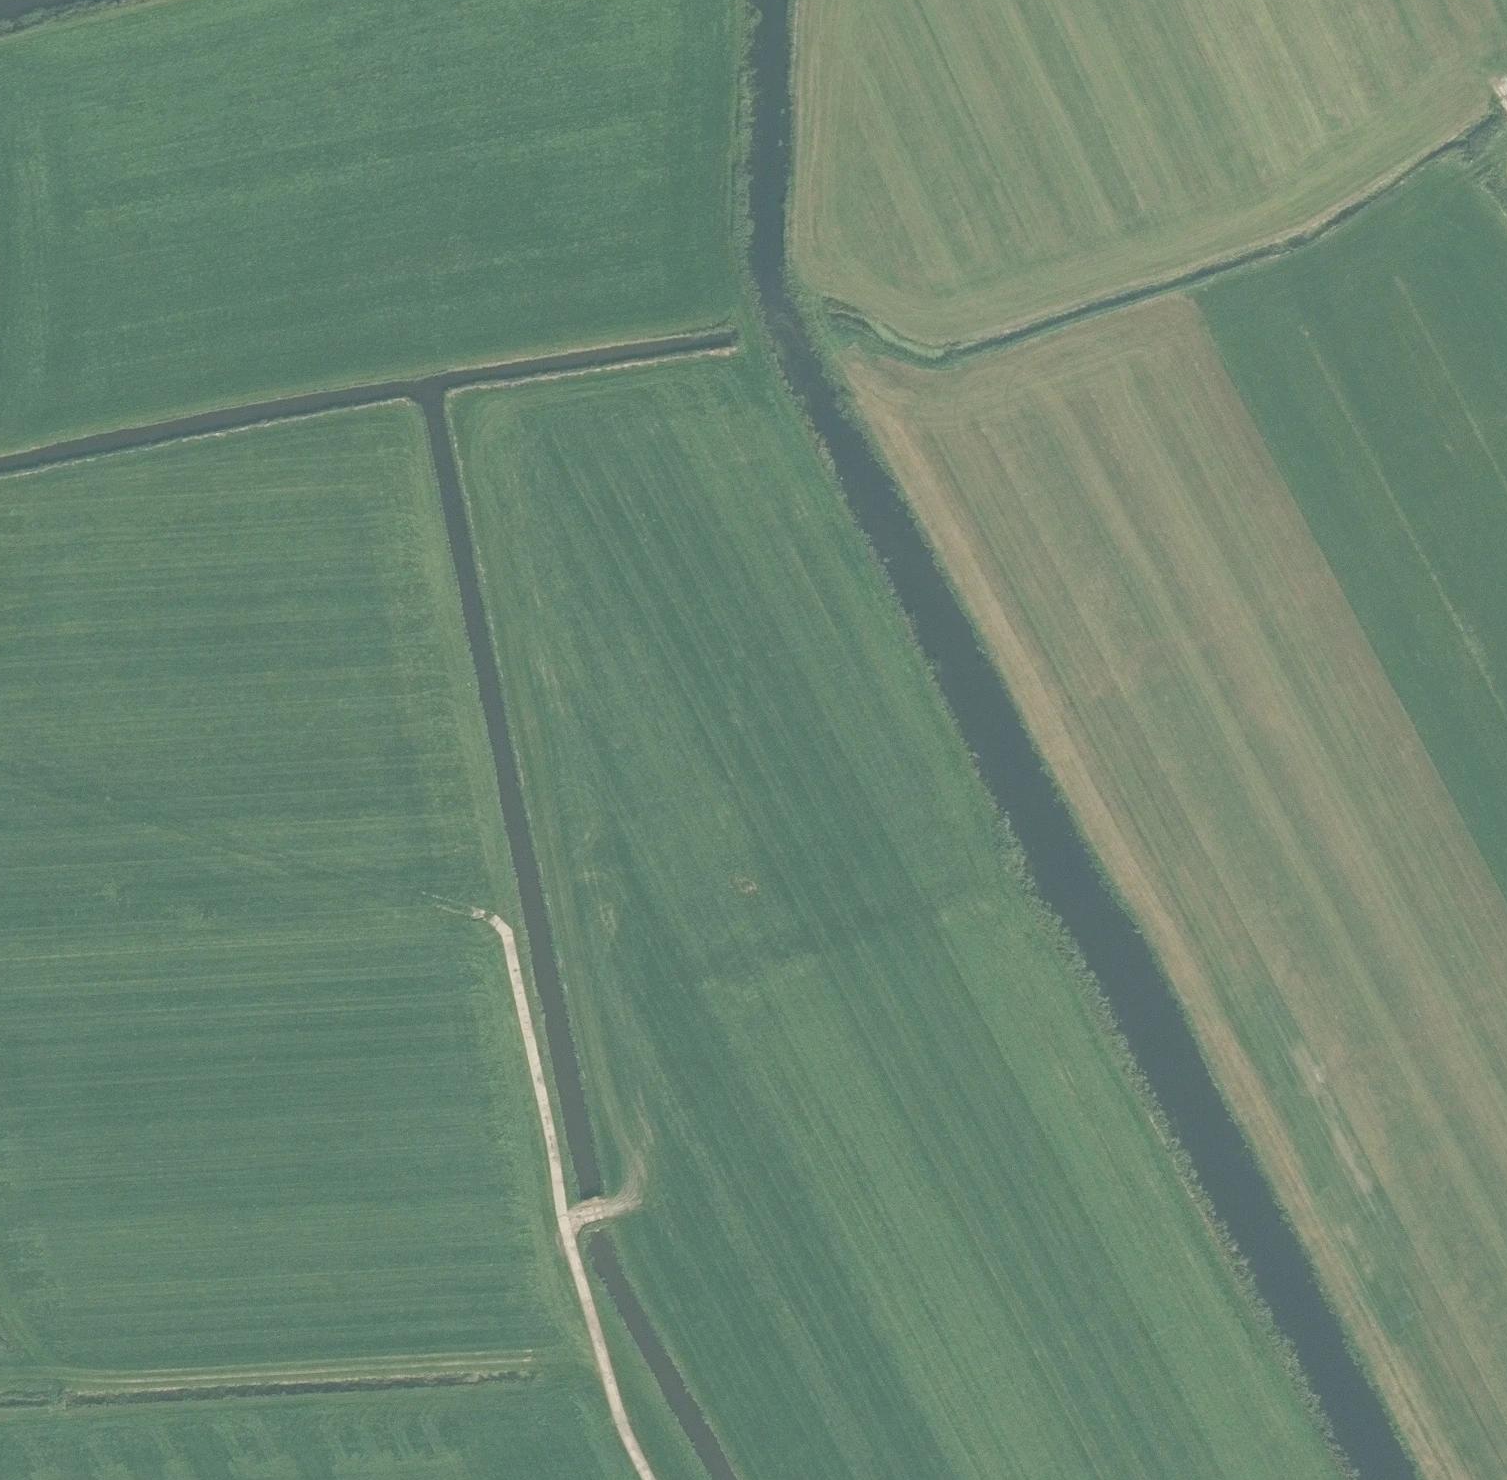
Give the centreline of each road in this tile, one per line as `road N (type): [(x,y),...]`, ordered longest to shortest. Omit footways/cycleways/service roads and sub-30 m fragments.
road 1 (track): [(653,1479),(618,1413),(565,1221),(508,934),(494,921),(0,769)]
road 2 (track): [(1400,146),(1506,87)]

